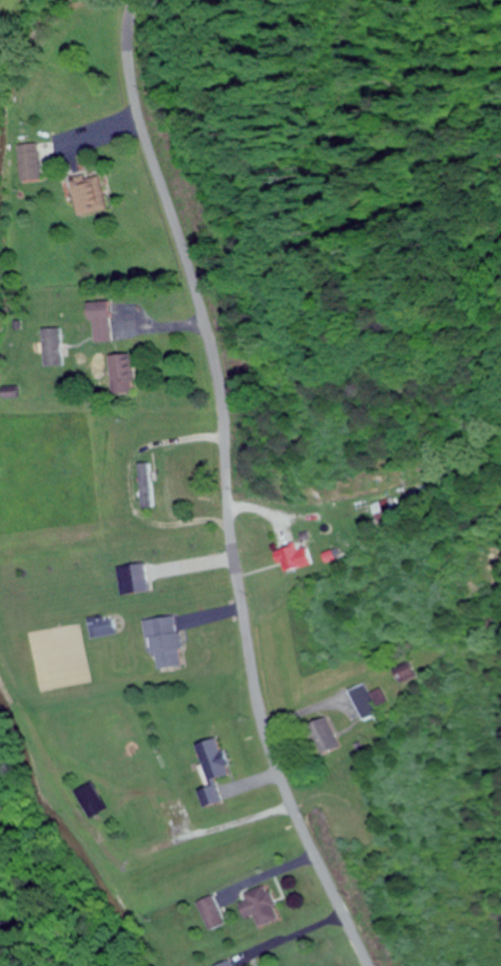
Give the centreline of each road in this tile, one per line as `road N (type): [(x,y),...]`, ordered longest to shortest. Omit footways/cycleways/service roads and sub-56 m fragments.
road 1 (residential): [(365,965),(261,730),(229,537),(214,371),(136,114),(127,65),(130,0)]

